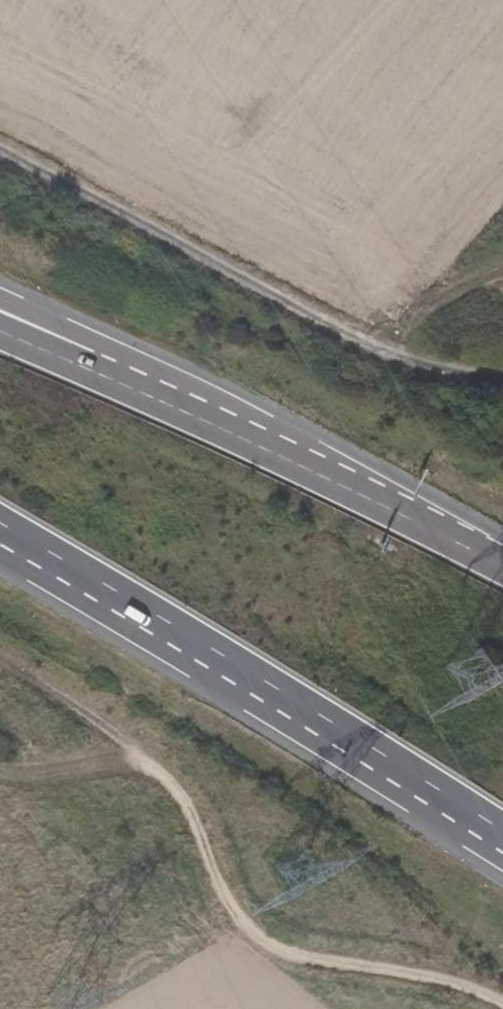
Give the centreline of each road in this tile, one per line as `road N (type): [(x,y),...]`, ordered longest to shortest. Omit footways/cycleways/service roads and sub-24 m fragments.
road 1 (trunk): [(0,532),(502,841)]
road 2 (track): [(0,153),(377,348),(457,378),(502,382)]
road 3 (trunk): [(502,559),(236,420),(94,358)]
road 4 (track): [(502,1004),(380,969),(293,956),(244,925),(206,854)]

